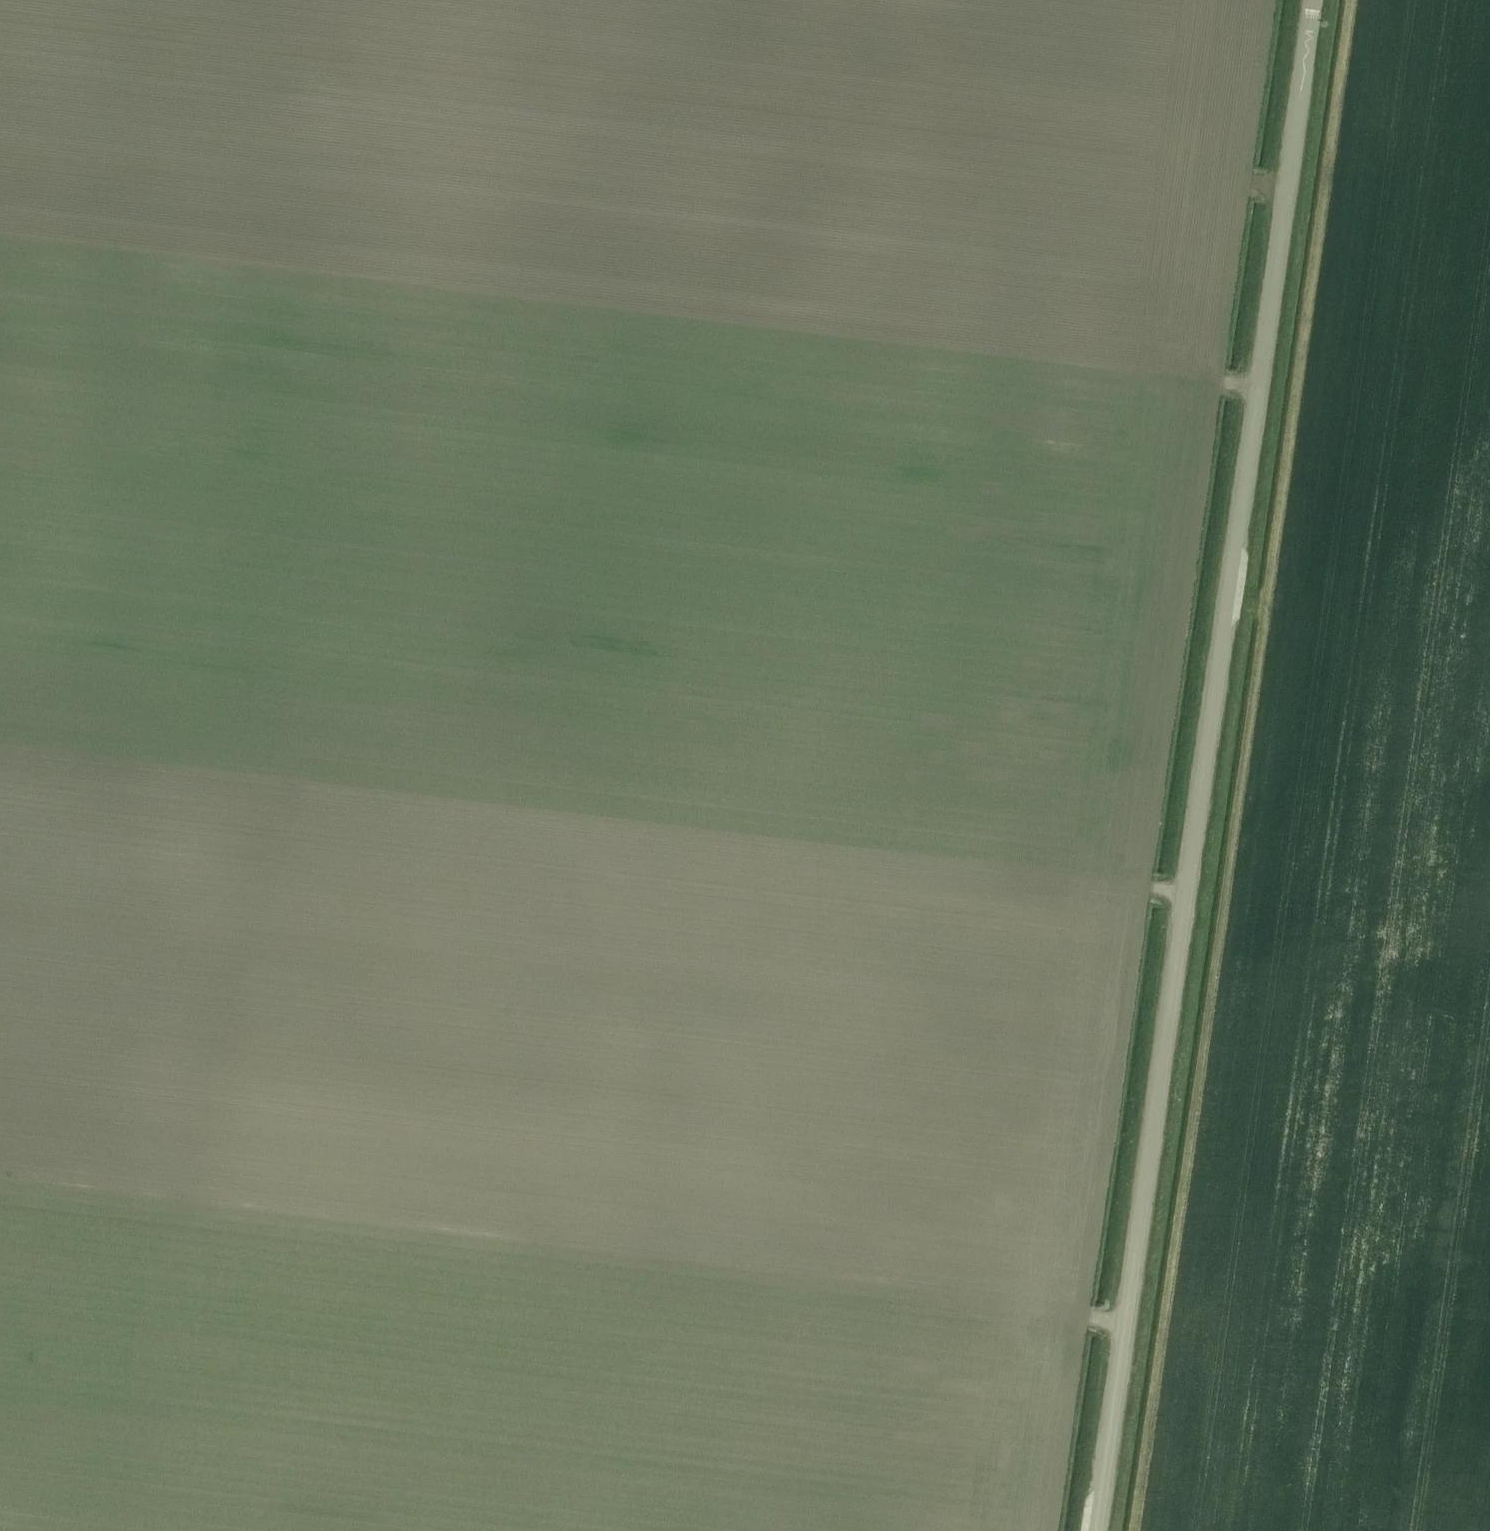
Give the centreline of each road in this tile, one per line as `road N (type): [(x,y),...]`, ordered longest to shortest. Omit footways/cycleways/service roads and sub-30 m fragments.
road 1 (unclassified): [(1097,1530),(1313,0)]

